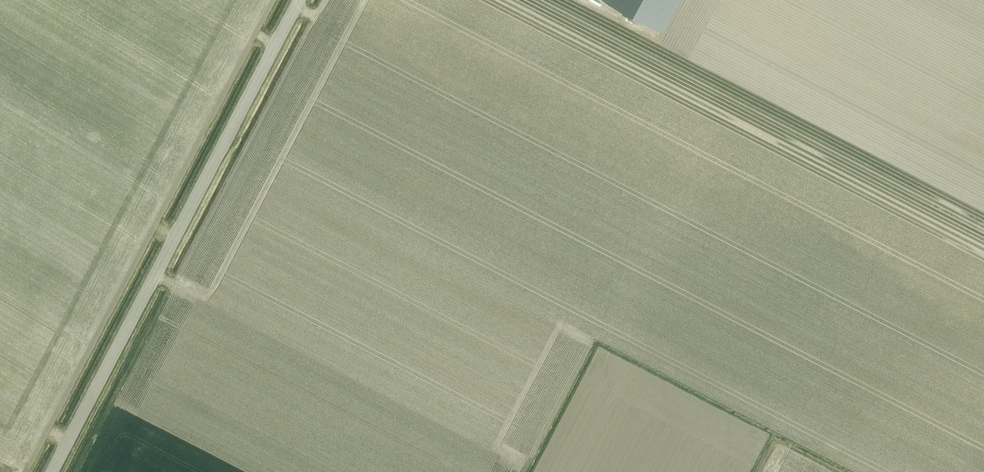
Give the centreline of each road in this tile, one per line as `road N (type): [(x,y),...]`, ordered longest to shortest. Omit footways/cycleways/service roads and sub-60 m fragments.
road 1 (tertiary): [(51,471),(298,0)]

